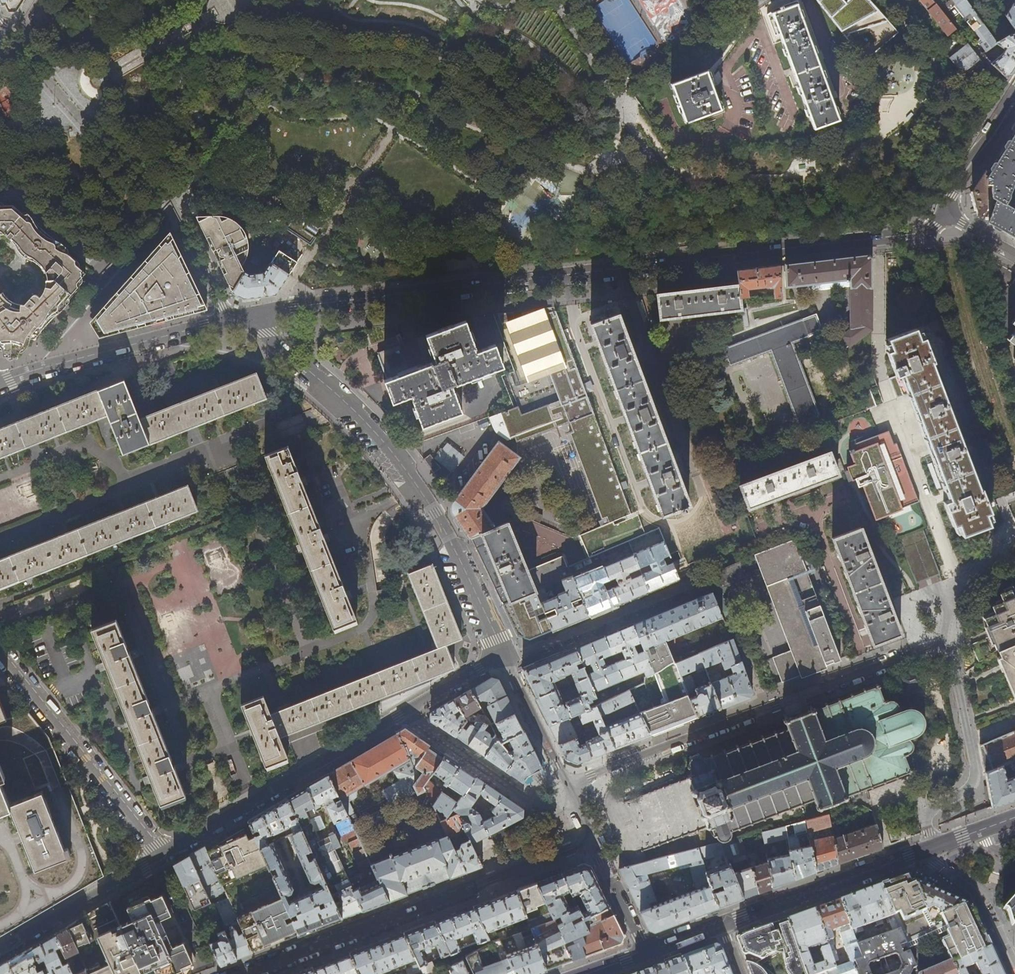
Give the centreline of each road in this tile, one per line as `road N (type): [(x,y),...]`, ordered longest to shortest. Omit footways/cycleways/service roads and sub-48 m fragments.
road 1 (residential): [(506,657),(436,513),(395,456),(249,316),(227,320)]
road 2 (residential): [(30,0),(9,33),(86,124),(174,205),(227,320)]
road 3 (residential): [(568,784),(940,649)]
road 4 (residential): [(405,712),(163,856)]
road 5 (residential): [(0,653),(163,856)]
road 6 (residential): [(245,973),(488,880)]
road 7 (residential): [(227,320),(0,384)]
road 8 (unclassified): [(940,649),(954,670),(975,774),(964,791),(924,815),(931,848)]
road 9 (tertiary): [(722,925),(931,848)]
road 10 (residential): [(1014,254),(951,215),(956,187),(1014,92)]
road 11 (residential): [(405,712),(537,804),(578,802)]
road 12 (residential): [(163,856),(0,951)]
road 13 (residential): [(568,784),(506,657)]

